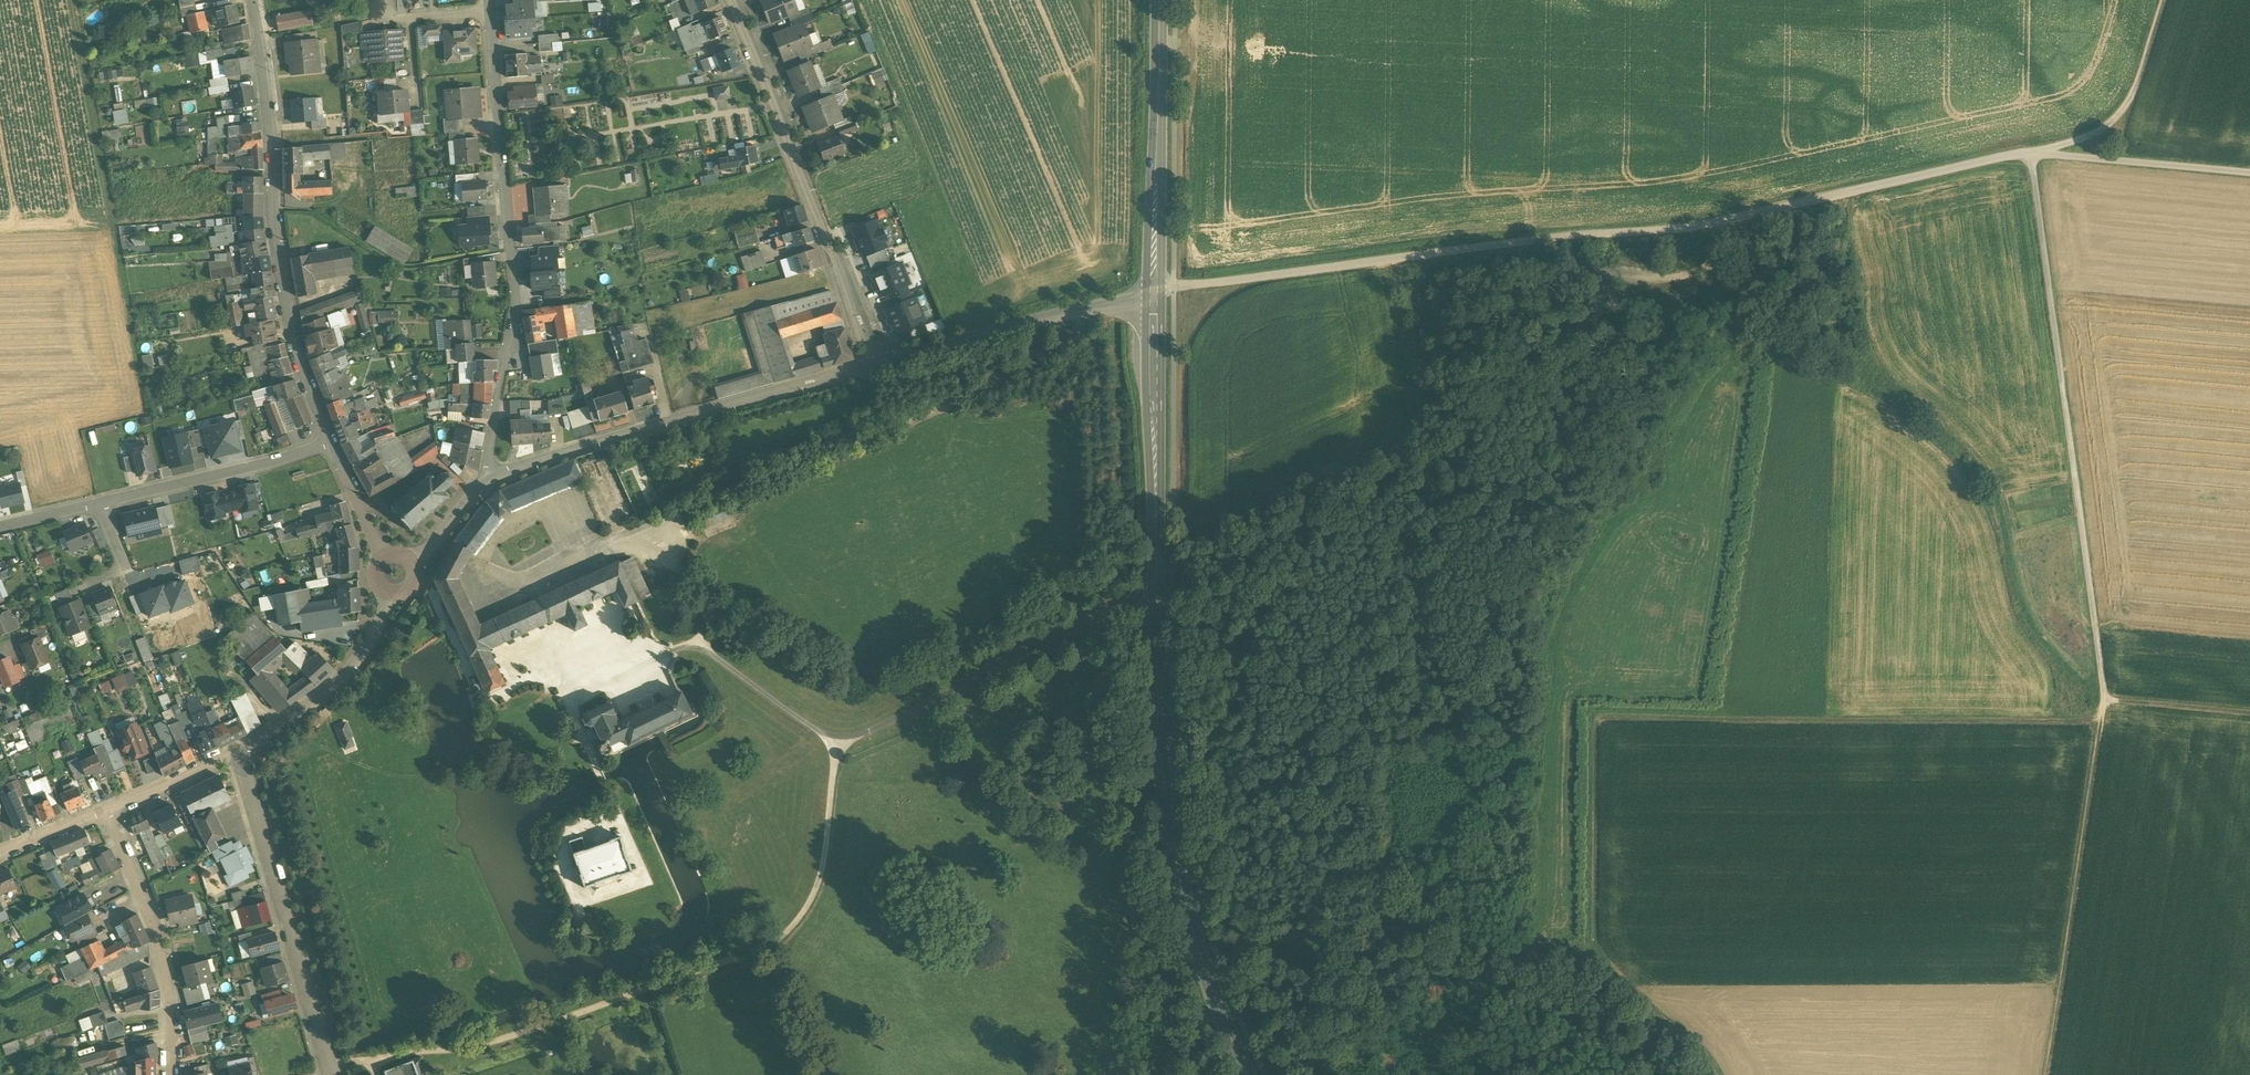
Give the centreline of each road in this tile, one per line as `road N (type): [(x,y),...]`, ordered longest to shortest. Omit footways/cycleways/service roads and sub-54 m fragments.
road 1 (track): [(1154,286),(1679,229),(2044,152)]
road 2 (track): [(1601,721),(2102,714),(2049,1074)]
road 3 (primary): [(1247,1074),(1198,948),(1166,795),(1154,299)]
road 4 (track): [(2104,693),(2028,606),(1997,491),(1977,458),(1933,414),(1753,294),(1699,225)]
road 5 (track): [(2102,714),(2095,601),(2032,152)]
road 6 (residential): [(488,480),(517,299),(490,13)]
road 7 (residential): [(329,442),(289,337),(279,278),(271,104),(255,0)]
road 8 (residential): [(875,364),(488,480)]
road 9 (residential): [(875,364),(732,0)]
road 10 (track): [(1601,721),(1604,912),(1645,988),(1715,1074)]
road 11 (residential): [(0,528),(329,442)]
road 12 (residential): [(239,751),(333,1074)]
road 13 (primary): [(1154,299),(1159,0)]
road 14 (residential): [(1154,299),(1054,316),(875,364)]
road 15 (residential): [(170,1074),(169,989),(157,936),(106,810)]
road 16 (residential): [(387,594),(349,670),(239,751)]
road 17 (track): [(2044,152),(2122,114),(2163,0)]
road 18 (track): [(2044,152),(2249,171)]
road 19 (track): [(2104,697),(2249,712)]
road 20 (residential): [(239,751),(106,810)]
road 21 (residential): [(383,557),(329,442)]
road 22 (residential): [(387,0),(388,20),(490,13)]

